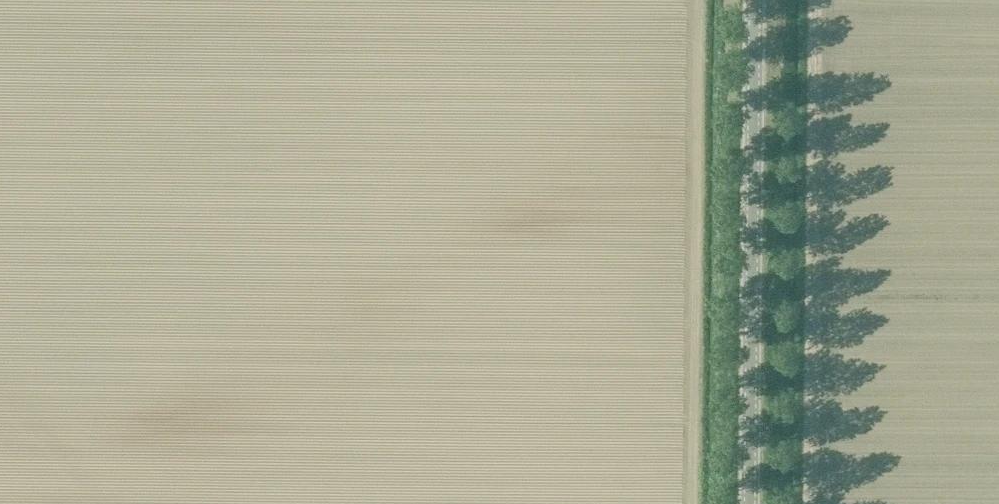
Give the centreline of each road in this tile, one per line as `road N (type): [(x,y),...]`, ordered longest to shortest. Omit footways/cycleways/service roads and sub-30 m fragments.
road 1 (unclassified): [(754,0),(749,503)]

